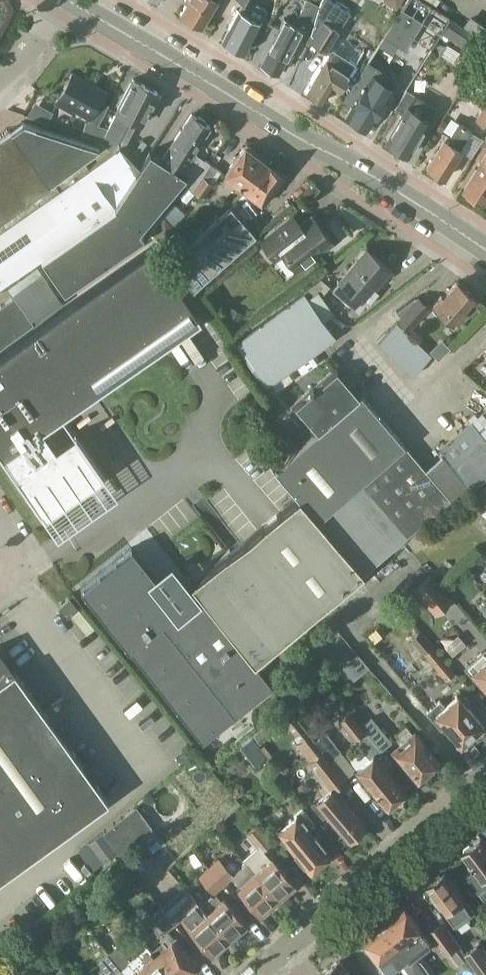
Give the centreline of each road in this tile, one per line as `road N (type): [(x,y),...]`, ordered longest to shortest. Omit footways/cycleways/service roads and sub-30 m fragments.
road 1 (tertiary): [(485,251),(68,0)]
road 2 (residential): [(269,974),(485,788)]

